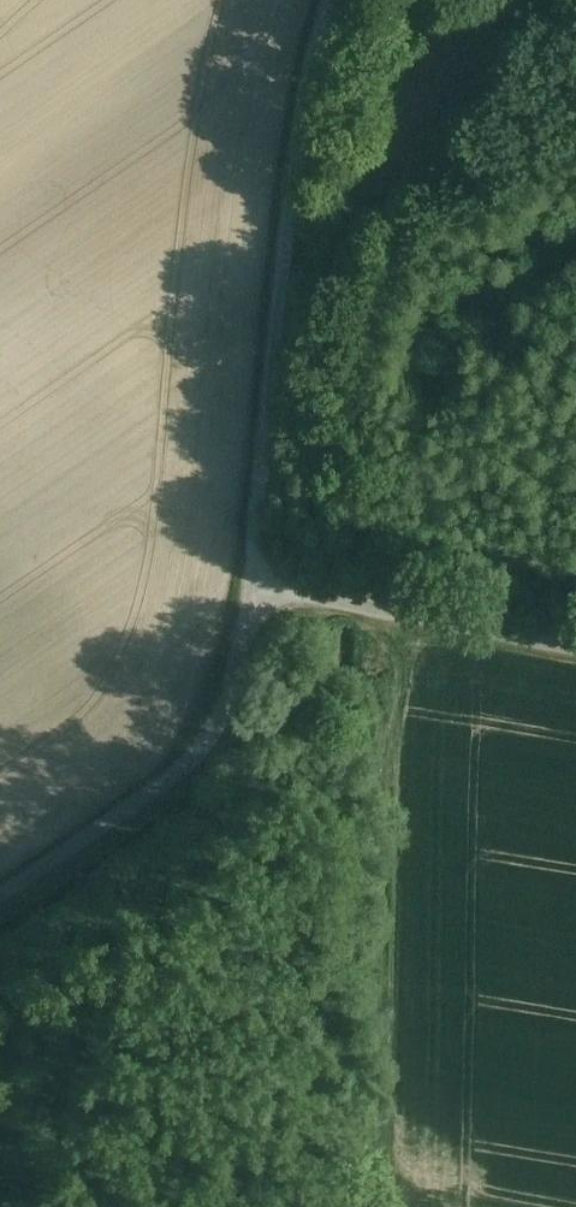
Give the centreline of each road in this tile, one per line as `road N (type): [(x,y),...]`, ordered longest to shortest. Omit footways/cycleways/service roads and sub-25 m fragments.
road 1 (unclassified): [(0,899),(185,768),(230,689),(257,589),(575,648)]
road 2 (track): [(339,0),(310,86),(289,225),(257,589)]
road 3 (track): [(389,611),(383,1206)]

